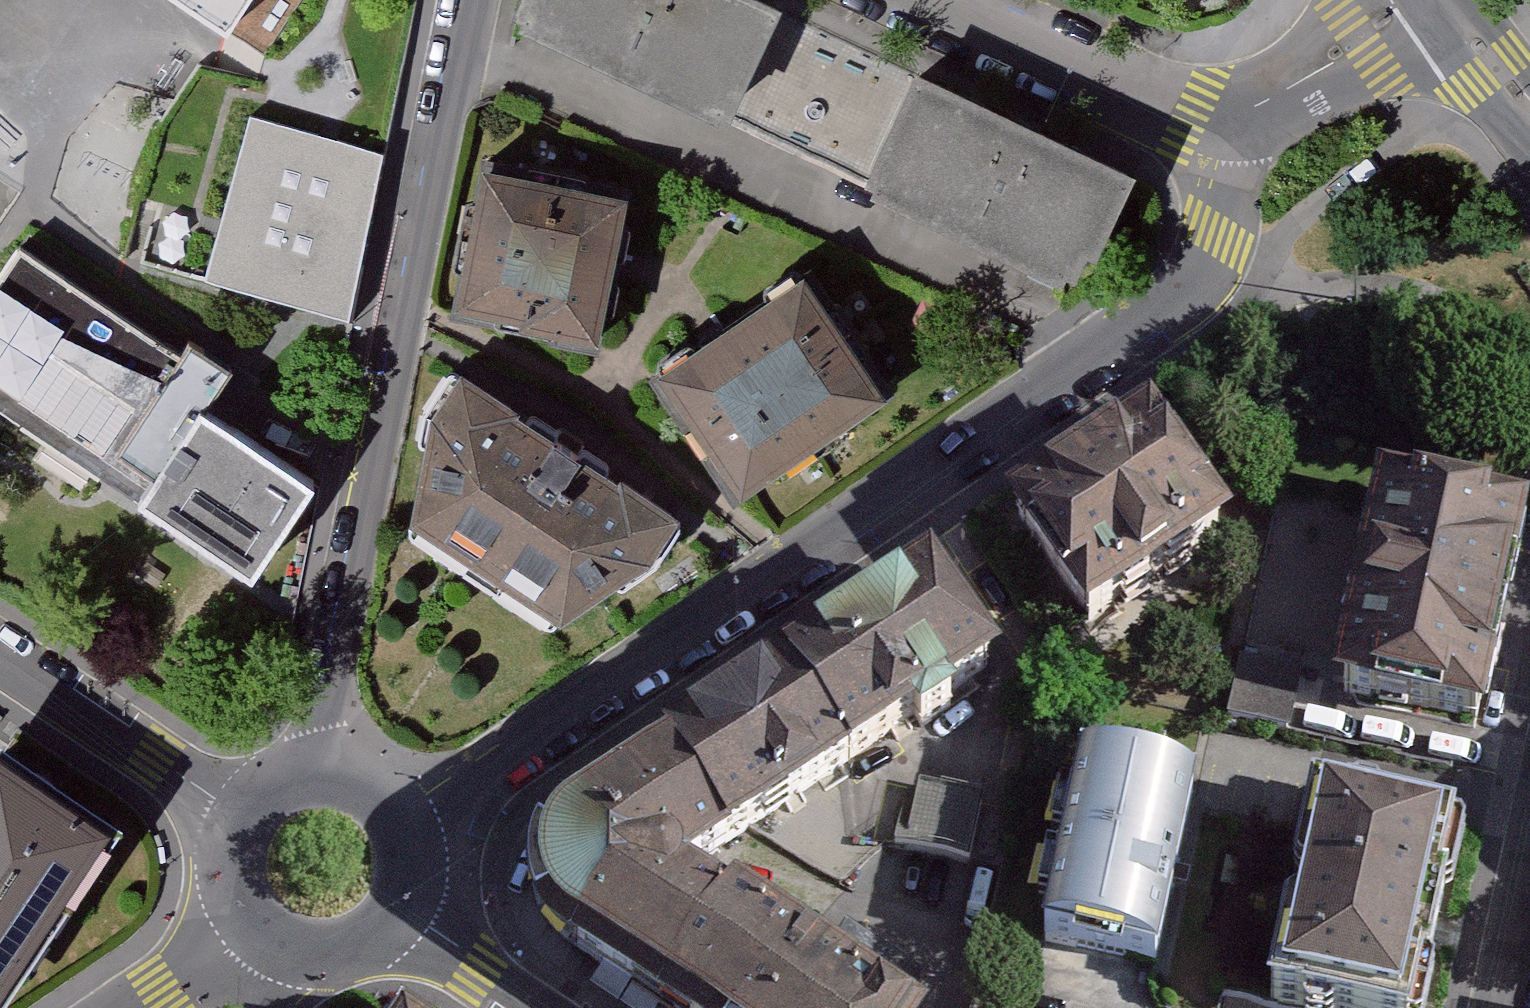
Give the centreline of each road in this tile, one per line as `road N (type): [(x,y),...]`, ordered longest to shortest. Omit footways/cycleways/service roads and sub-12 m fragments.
road 1 (residential): [(406,828),(1189,298),(1223,238),(1219,141),(941,0)]
road 2 (residential): [(479,0),(311,769)]
road 3 (residential): [(235,815),(0,666)]
road 4 (residential): [(401,913),(539,1007)]
road 5 (tertiary): [(1529,109),(1445,0)]
road 6 (residential): [(281,954),(335,960),(384,935),(401,913)]
road 7 (residential): [(247,931),(146,1007)]
road 8 (residential): [(235,815),(221,875),(247,931)]

